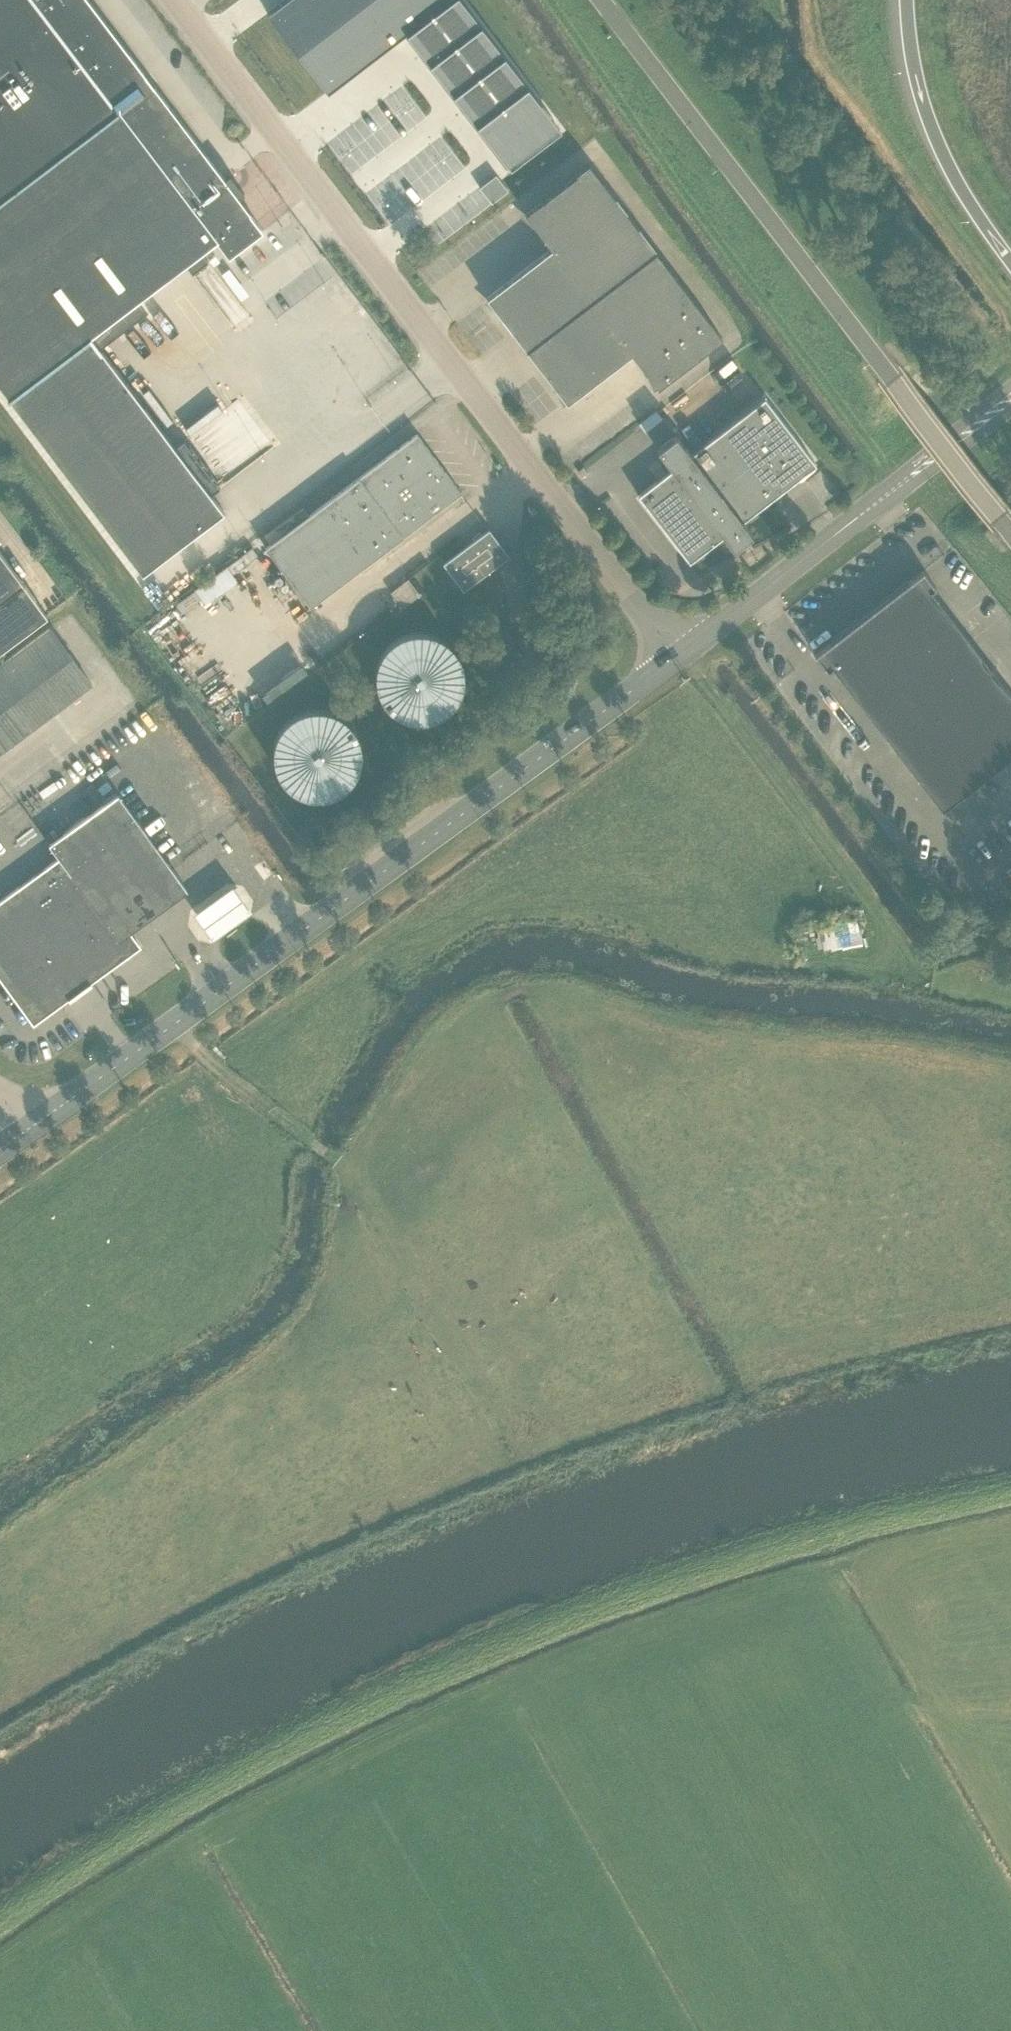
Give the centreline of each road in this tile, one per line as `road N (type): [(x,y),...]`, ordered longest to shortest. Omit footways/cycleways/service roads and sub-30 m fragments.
road 1 (unclassified): [(676,658),(175,0)]
road 2 (secondary): [(24,1130),(676,658)]
road 3 (tertiary): [(1010,534),(601,0)]
road 4 (motorway): [(906,0),(922,98),(940,150),(1010,262)]
road 5 (secondary): [(676,658),(900,484)]
road 6 (secondary): [(1010,384),(908,467),(900,484)]
road 7 (secondary): [(900,484),(918,480),(1010,410)]

